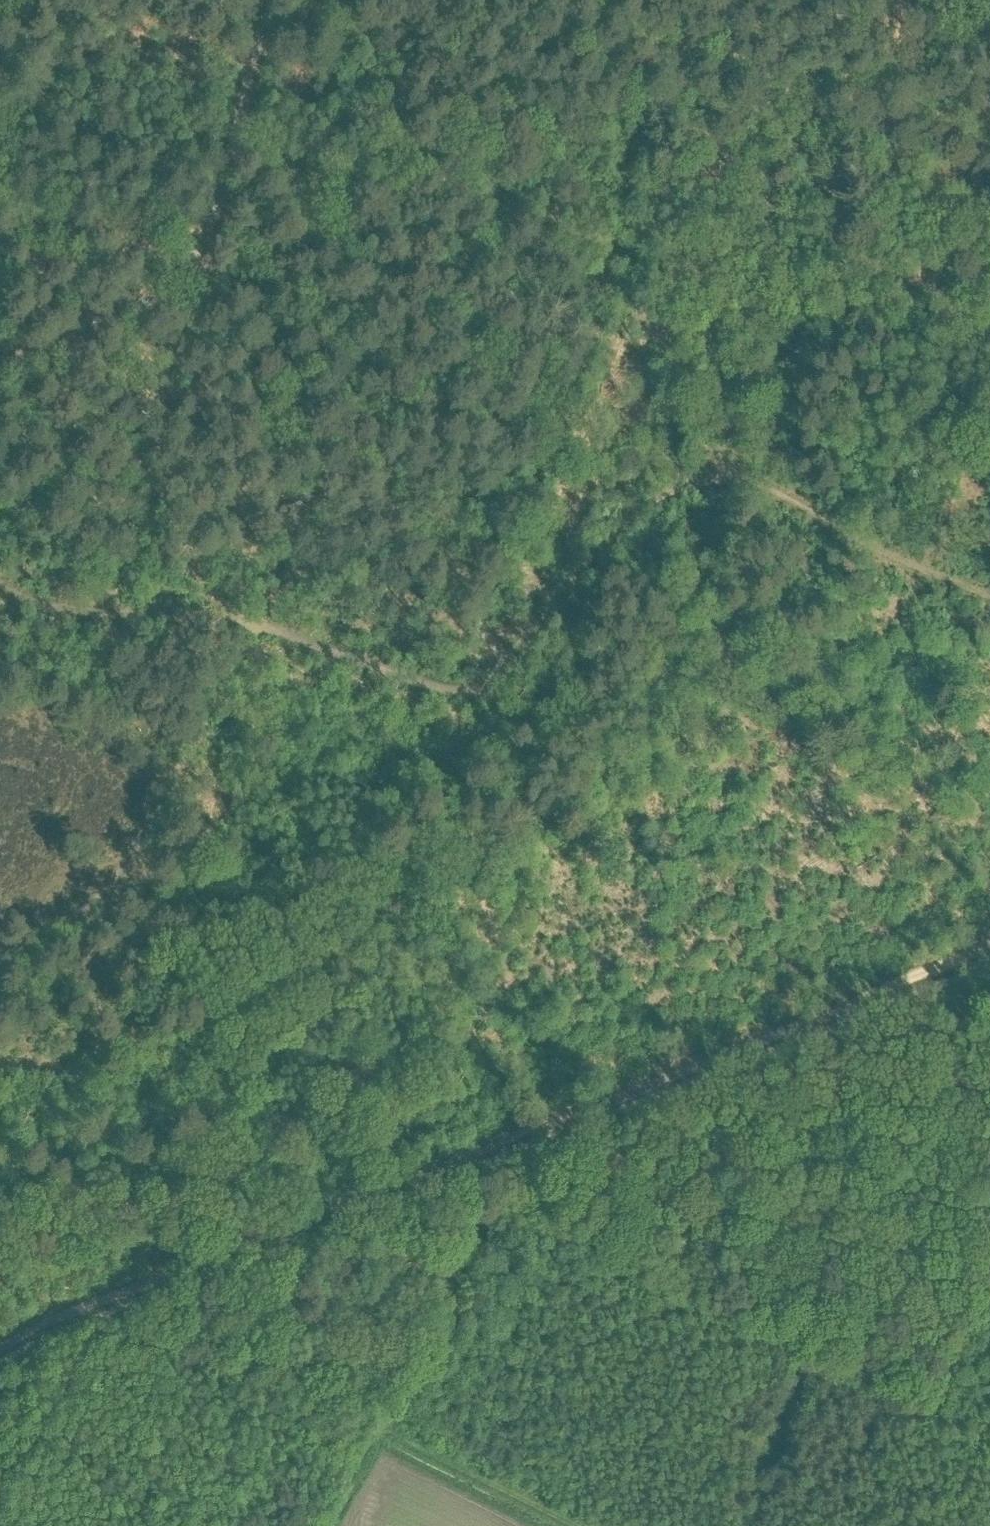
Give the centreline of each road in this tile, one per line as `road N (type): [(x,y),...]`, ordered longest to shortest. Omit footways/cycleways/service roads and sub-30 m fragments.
road 1 (track): [(989,941),(963,964),(215,1256),(0,1348)]
road 2 (track): [(0,375),(130,315),(181,277),(215,220),(267,0)]

